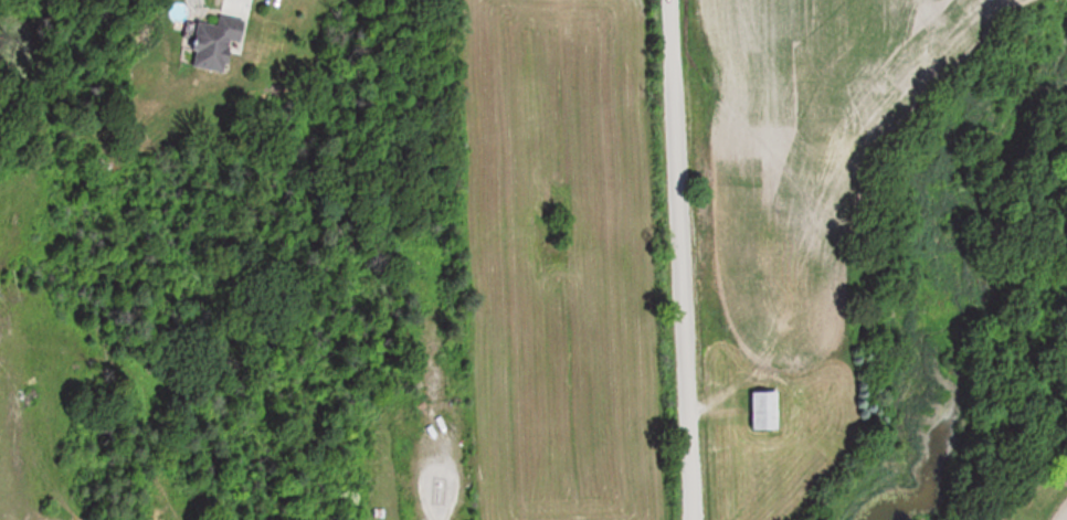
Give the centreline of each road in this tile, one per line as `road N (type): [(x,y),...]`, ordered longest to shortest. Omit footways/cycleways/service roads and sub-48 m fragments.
road 1 (residential): [(688,519),(668,0)]

